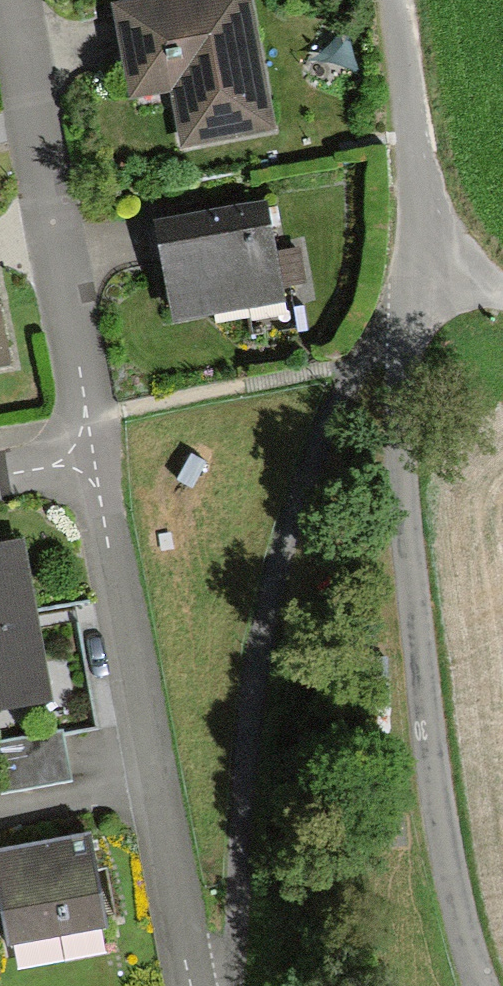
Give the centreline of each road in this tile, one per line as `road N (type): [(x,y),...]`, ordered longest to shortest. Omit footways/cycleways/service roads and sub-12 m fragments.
road 1 (residential): [(388,0),(419,262),(383,361),(437,854),(470,985)]
road 2 (residential): [(81,460),(196,985)]
road 3 (residential): [(0,14),(81,460)]

